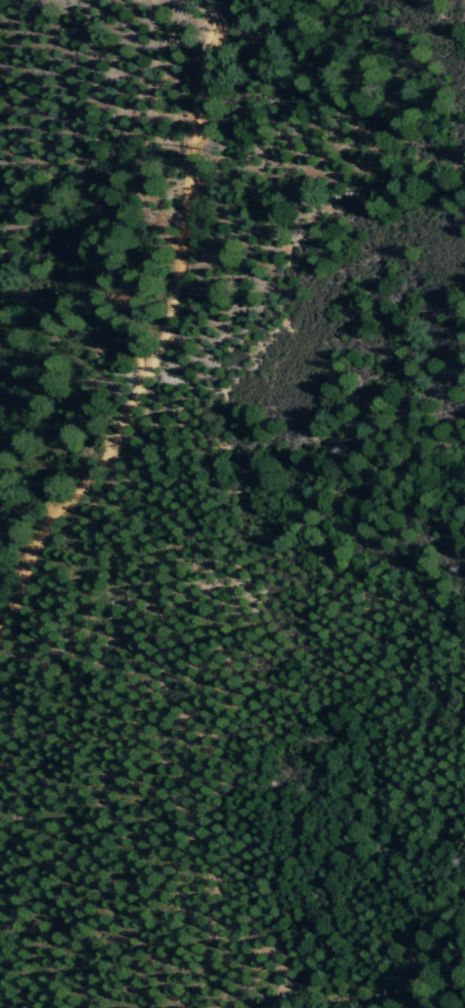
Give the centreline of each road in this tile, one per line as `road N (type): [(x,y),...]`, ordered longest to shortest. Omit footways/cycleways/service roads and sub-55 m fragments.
road 1 (track): [(0,624),(44,517),(103,463),(170,312),(207,61),(207,0)]

